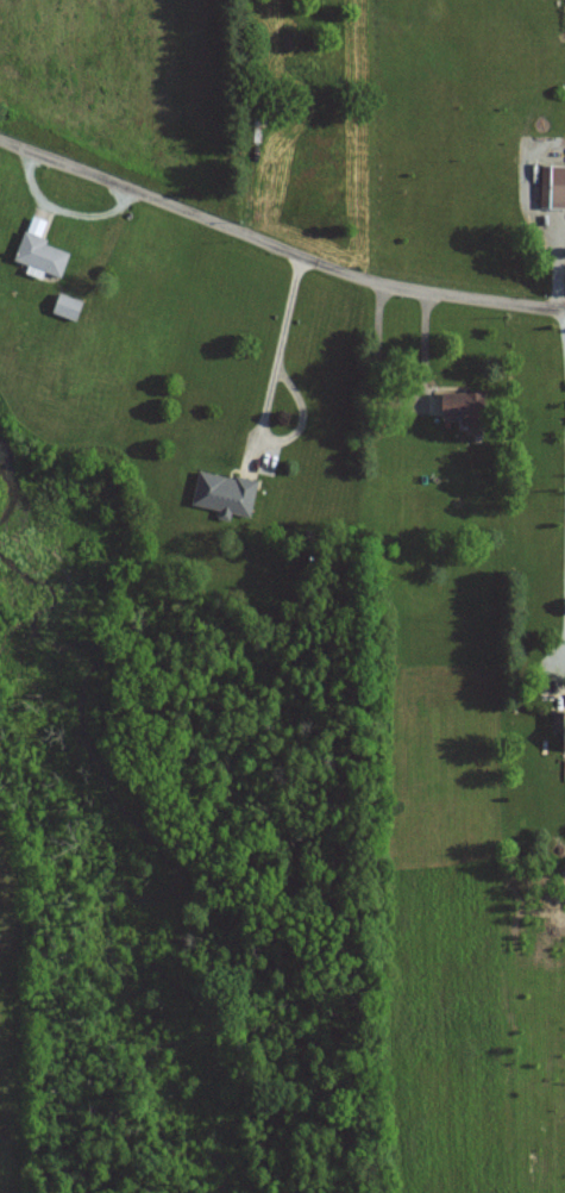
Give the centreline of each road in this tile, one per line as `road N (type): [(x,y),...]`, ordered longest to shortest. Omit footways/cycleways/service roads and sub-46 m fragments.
road 1 (residential): [(0,138),(382,285),(564,311)]

